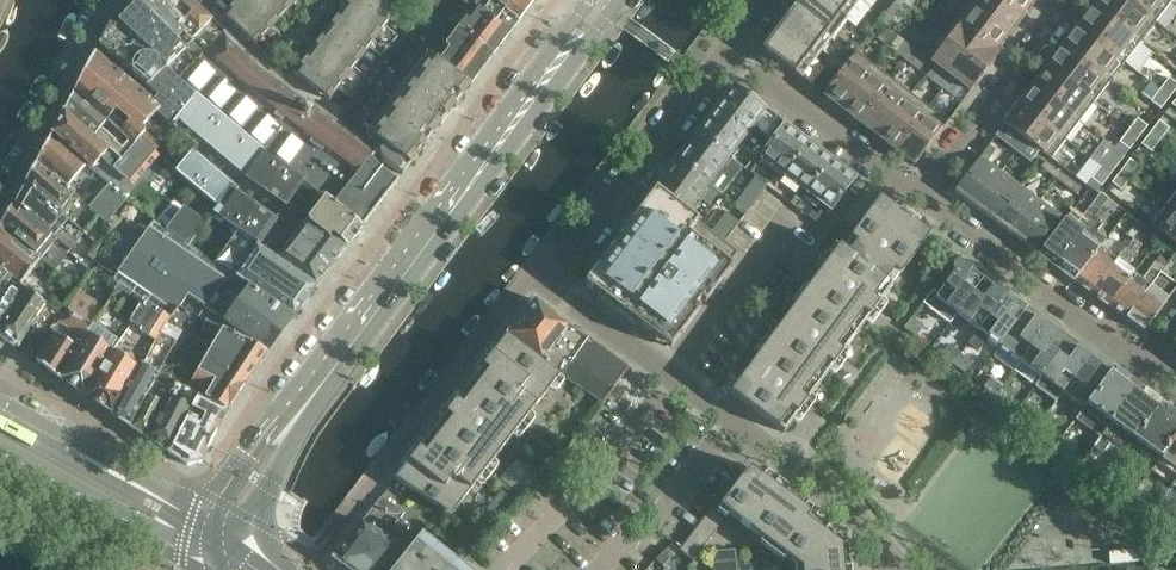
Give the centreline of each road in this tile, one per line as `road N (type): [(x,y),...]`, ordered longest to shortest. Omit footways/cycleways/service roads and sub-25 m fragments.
road 1 (residential): [(898,569),(851,516),(787,462),(540,270),(586,242),(729,49)]
road 2 (secondary): [(221,519),(600,5)]
road 3 (tertiary): [(221,519),(0,400)]
road 4 (residential): [(1068,0),(917,197)]
road 5 (residential): [(917,197),(729,49)]
road 6 (residential): [(0,206),(101,0)]
road 7 (tertiary): [(0,450),(198,557)]
road 8 (residential): [(1152,370),(1034,280)]
road 9 (residential): [(1020,269),(917,197)]

